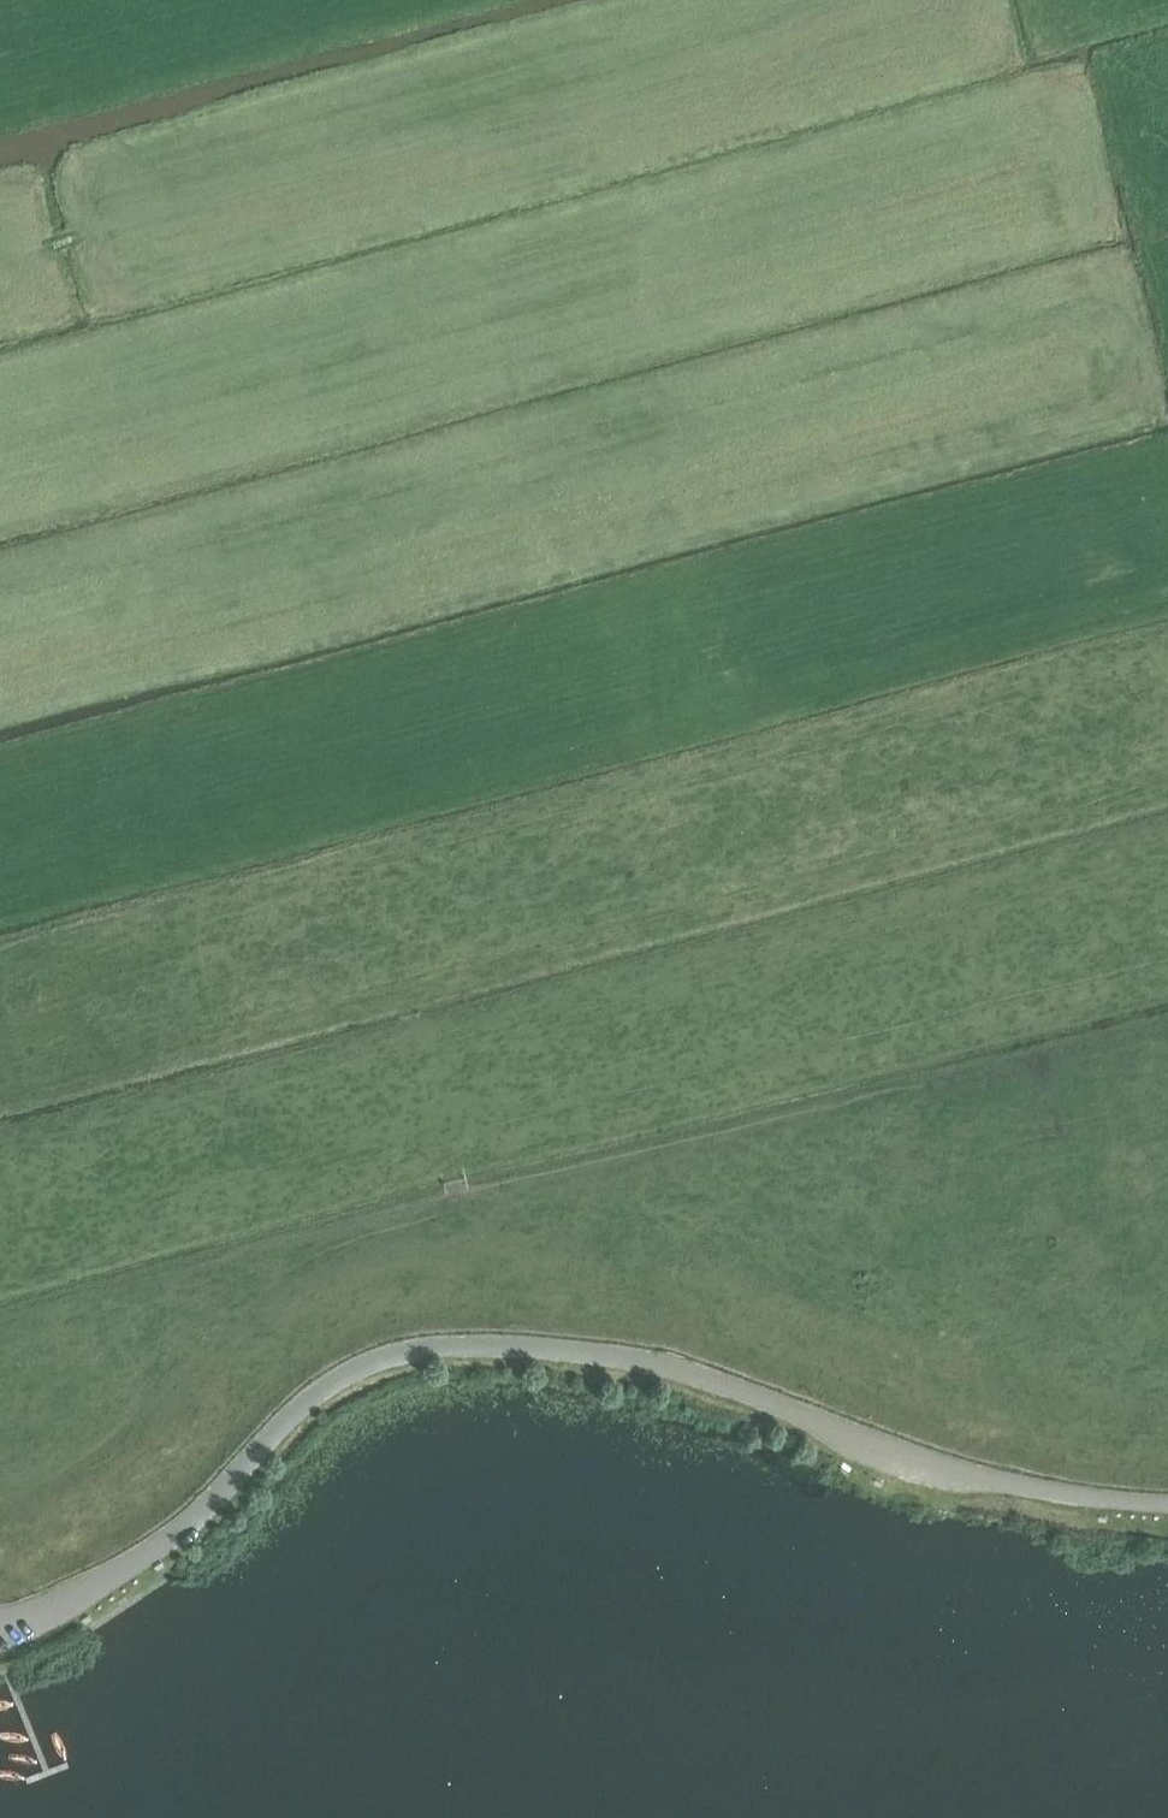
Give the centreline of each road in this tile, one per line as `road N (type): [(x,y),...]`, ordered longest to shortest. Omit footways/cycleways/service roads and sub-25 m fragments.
road 1 (unclassified): [(0,1615),(35,1615),(193,1532),(315,1393),(407,1347),(579,1353),(770,1395),(881,1451),(1113,1503),(1167,1506)]

